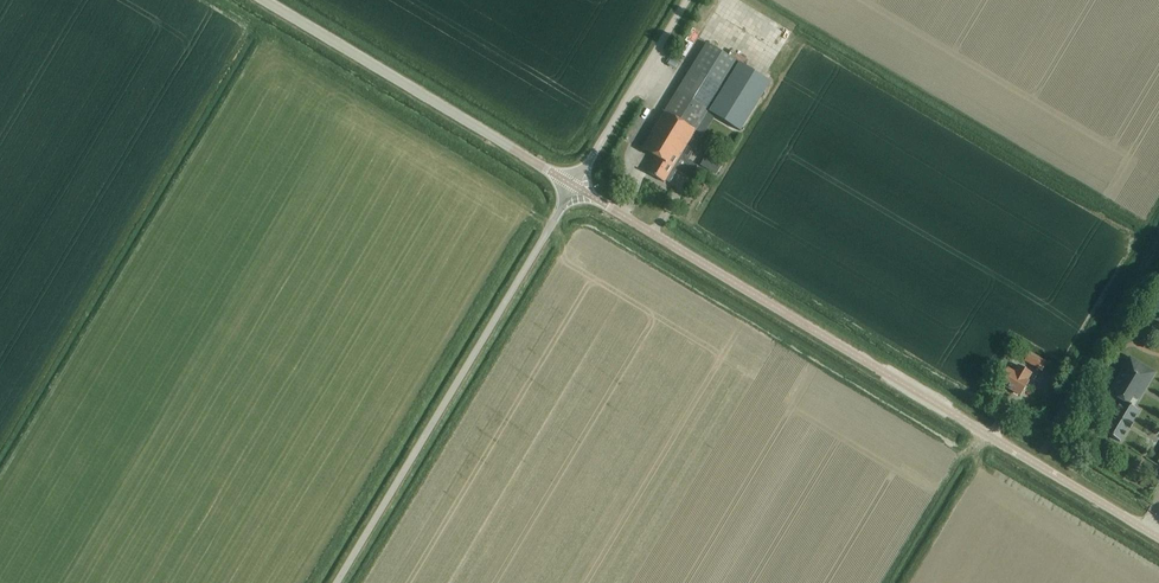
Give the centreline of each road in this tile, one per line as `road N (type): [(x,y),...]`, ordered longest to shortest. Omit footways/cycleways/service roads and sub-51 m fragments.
road 1 (unclassified): [(1158,534),(574,181)]
road 2 (unclassified): [(333,582),(574,181)]
road 3 (unclassified): [(574,181),(270,0)]
road 4 (unclassified): [(574,181),(686,0)]

